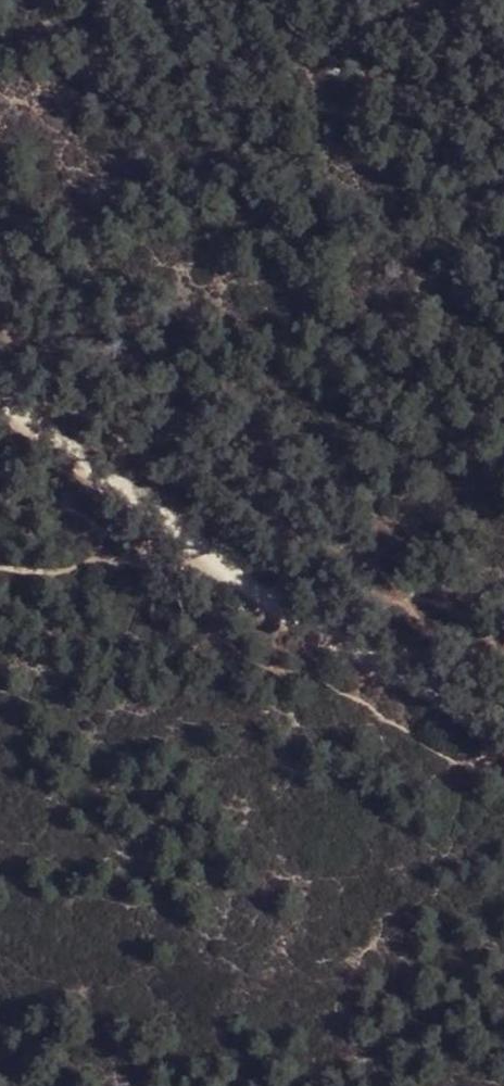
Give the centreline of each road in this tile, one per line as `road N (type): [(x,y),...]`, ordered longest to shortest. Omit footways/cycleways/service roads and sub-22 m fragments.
road 1 (track): [(222,564),(277,607),(503,746)]
road 2 (track): [(0,404),(222,564)]

